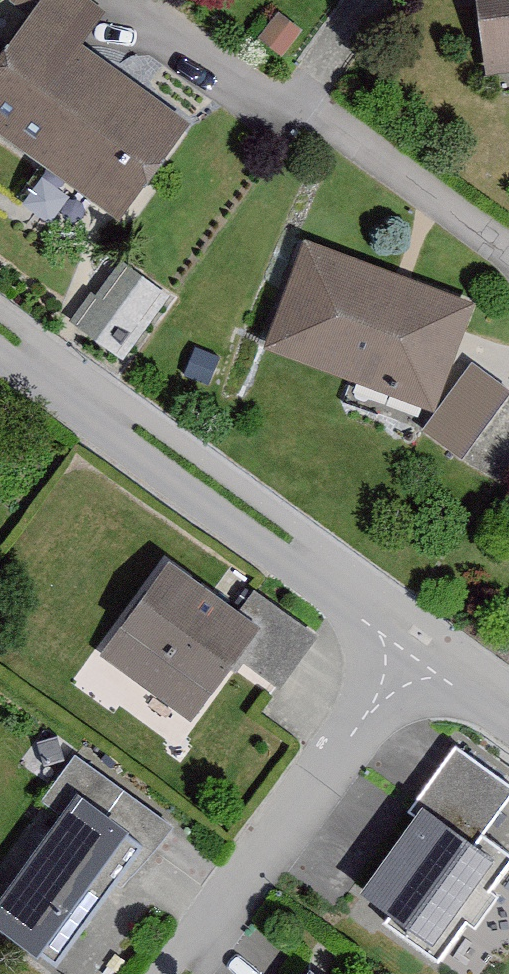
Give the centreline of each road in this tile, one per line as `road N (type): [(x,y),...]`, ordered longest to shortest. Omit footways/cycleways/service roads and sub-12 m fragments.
road 1 (residential): [(417,646),(0,352)]
road 2 (residential): [(417,646),(180,973)]
road 3 (residential): [(508,239),(318,114)]

